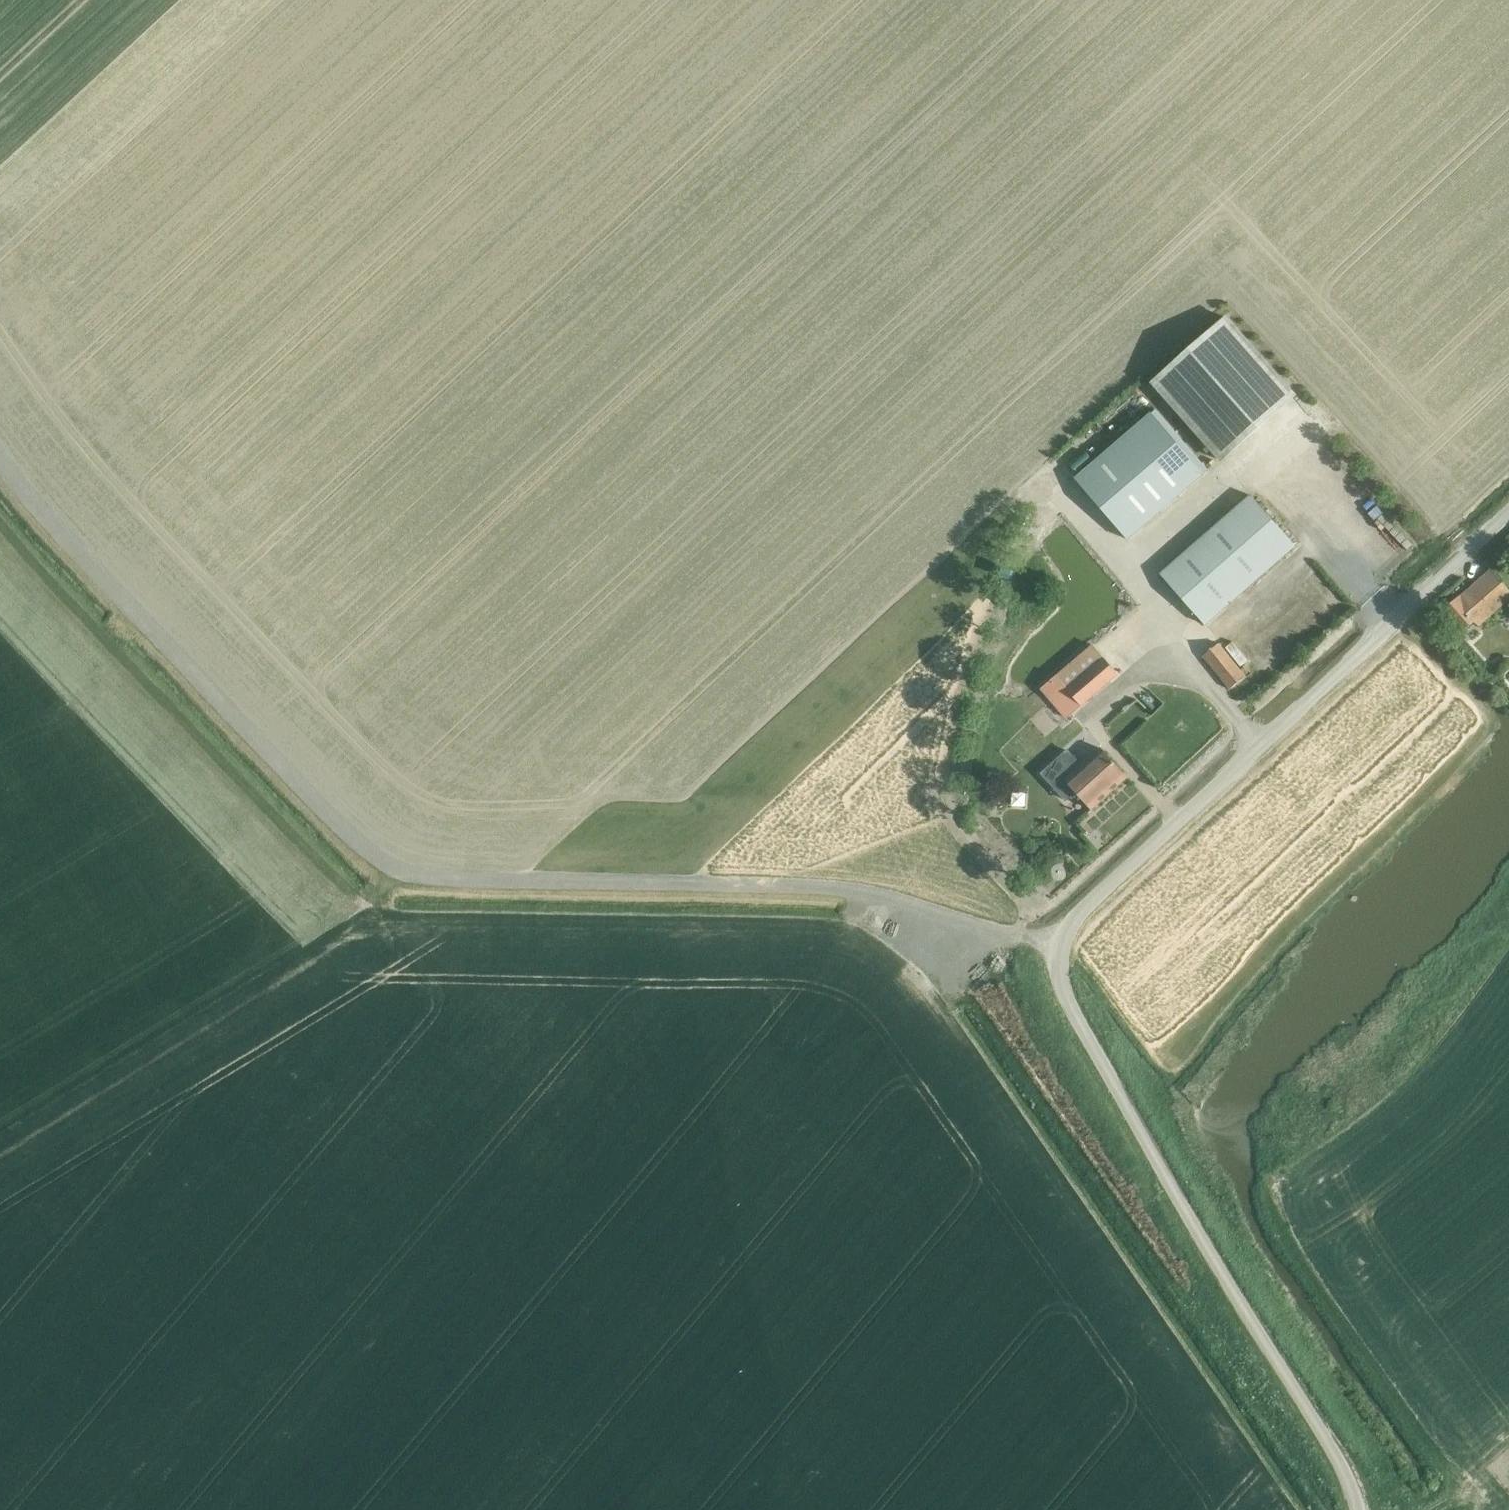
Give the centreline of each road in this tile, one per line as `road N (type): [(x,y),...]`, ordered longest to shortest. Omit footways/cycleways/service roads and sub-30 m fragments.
road 1 (unclassified): [(1354,1509),(1346,1471),(1176,1199),(1071,1008),(1060,947),(1076,917),(1508,515)]
road 2 (unclassified): [(0,458),(73,548),(348,835),(396,867),(459,879),(788,886),(895,898)]

